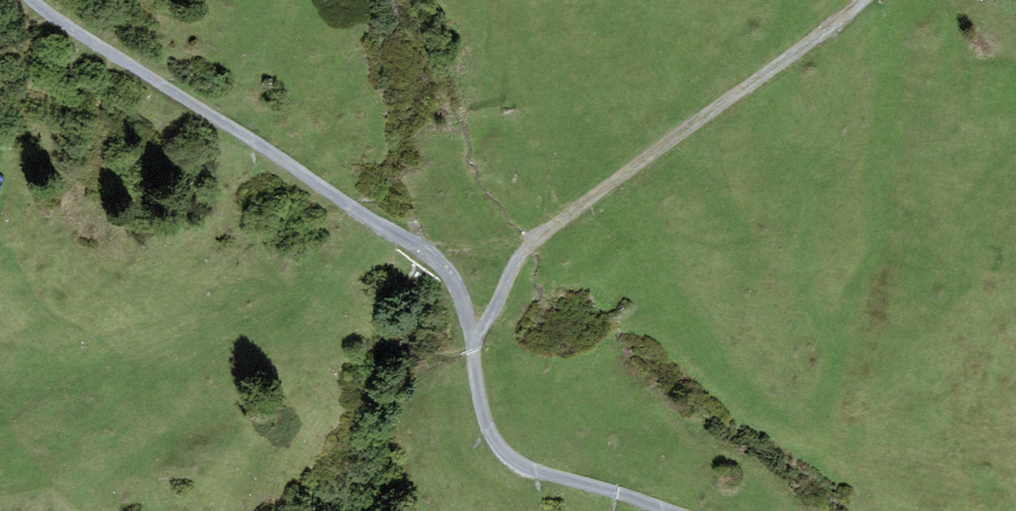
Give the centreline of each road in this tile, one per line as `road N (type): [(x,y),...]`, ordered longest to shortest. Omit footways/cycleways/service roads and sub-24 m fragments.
road 1 (track): [(27,0),(420,256),(450,290),(472,346)]
road 2 (track): [(863,0),(526,249),(472,346)]
road 3 (track): [(472,346),(478,404),(502,457),(661,510)]

